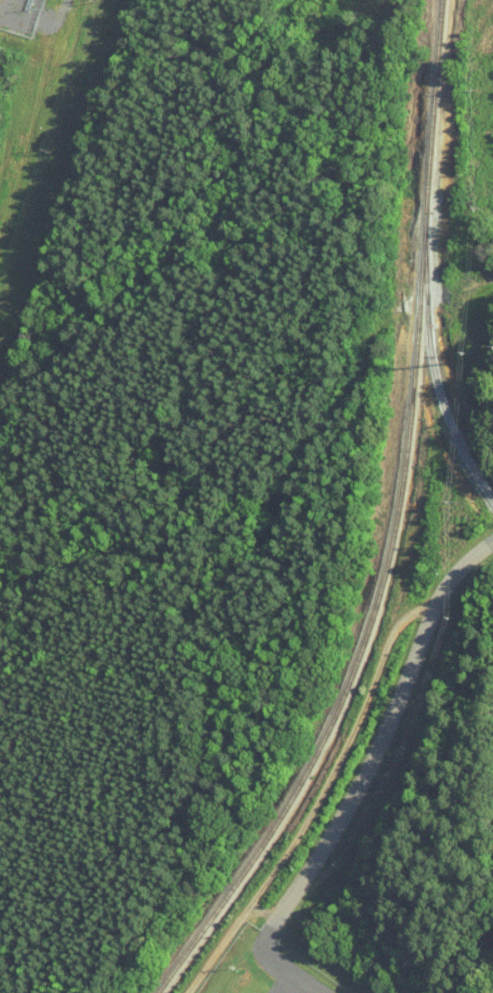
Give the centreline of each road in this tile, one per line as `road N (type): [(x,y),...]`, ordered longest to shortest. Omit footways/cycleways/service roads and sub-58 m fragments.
road 1 (residential): [(492,547),(439,595),(370,762),(269,932),(269,949),(323,992)]

